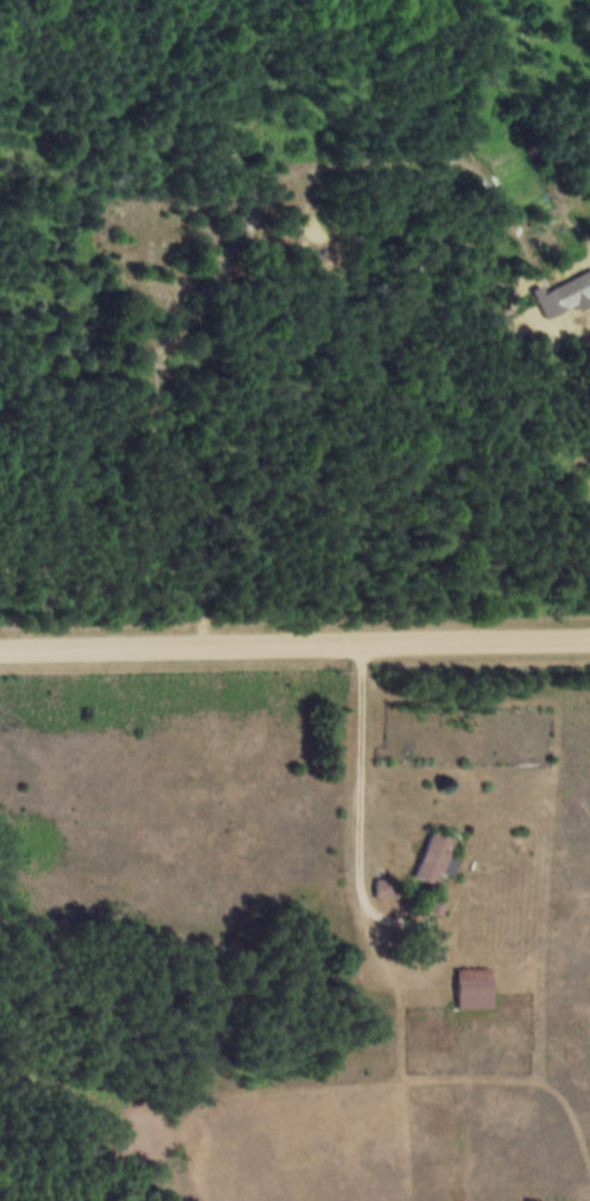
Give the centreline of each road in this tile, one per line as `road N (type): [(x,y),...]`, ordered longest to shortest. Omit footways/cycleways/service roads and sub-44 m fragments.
road 1 (residential): [(589,636),(0,645)]

